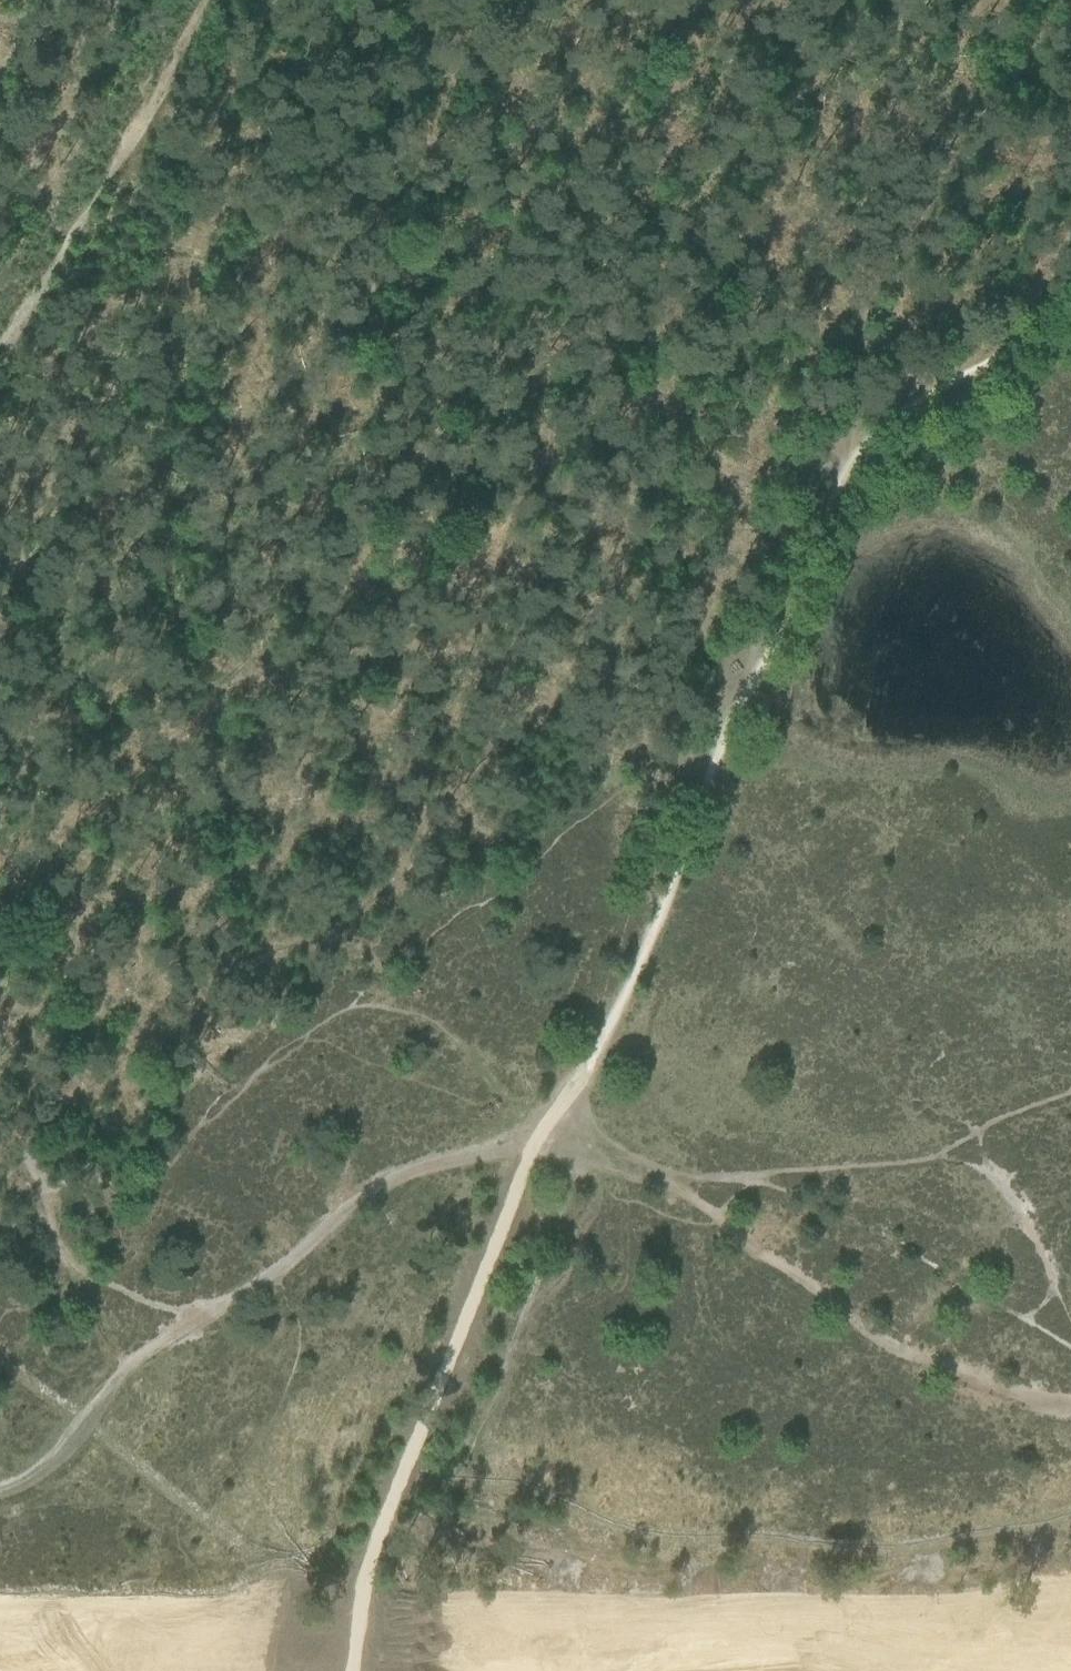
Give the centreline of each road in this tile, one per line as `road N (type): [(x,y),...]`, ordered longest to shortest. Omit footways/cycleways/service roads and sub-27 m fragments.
road 1 (track): [(140,124),(207,0)]

